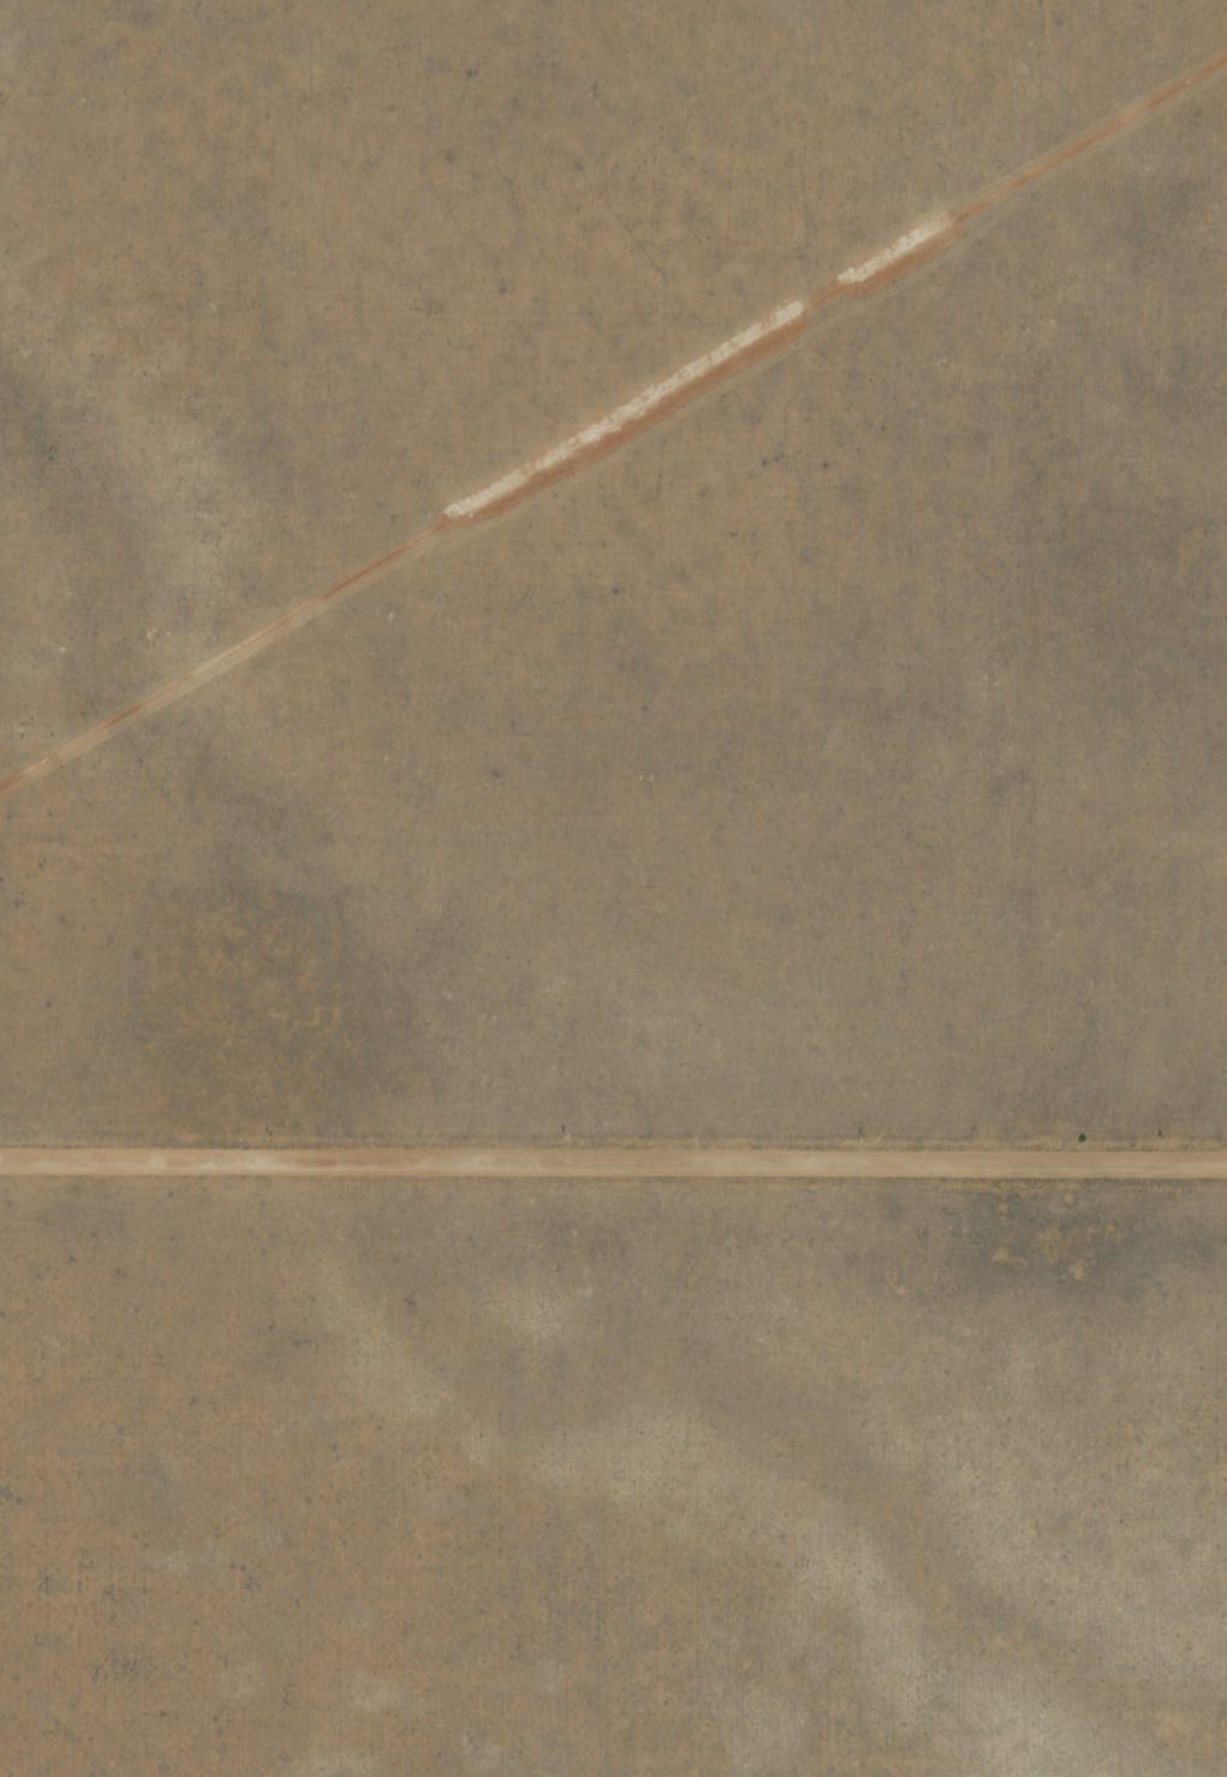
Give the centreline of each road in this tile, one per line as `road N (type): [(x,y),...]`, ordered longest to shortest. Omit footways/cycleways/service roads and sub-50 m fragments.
road 1 (residential): [(1226,1171),(0,1166)]

